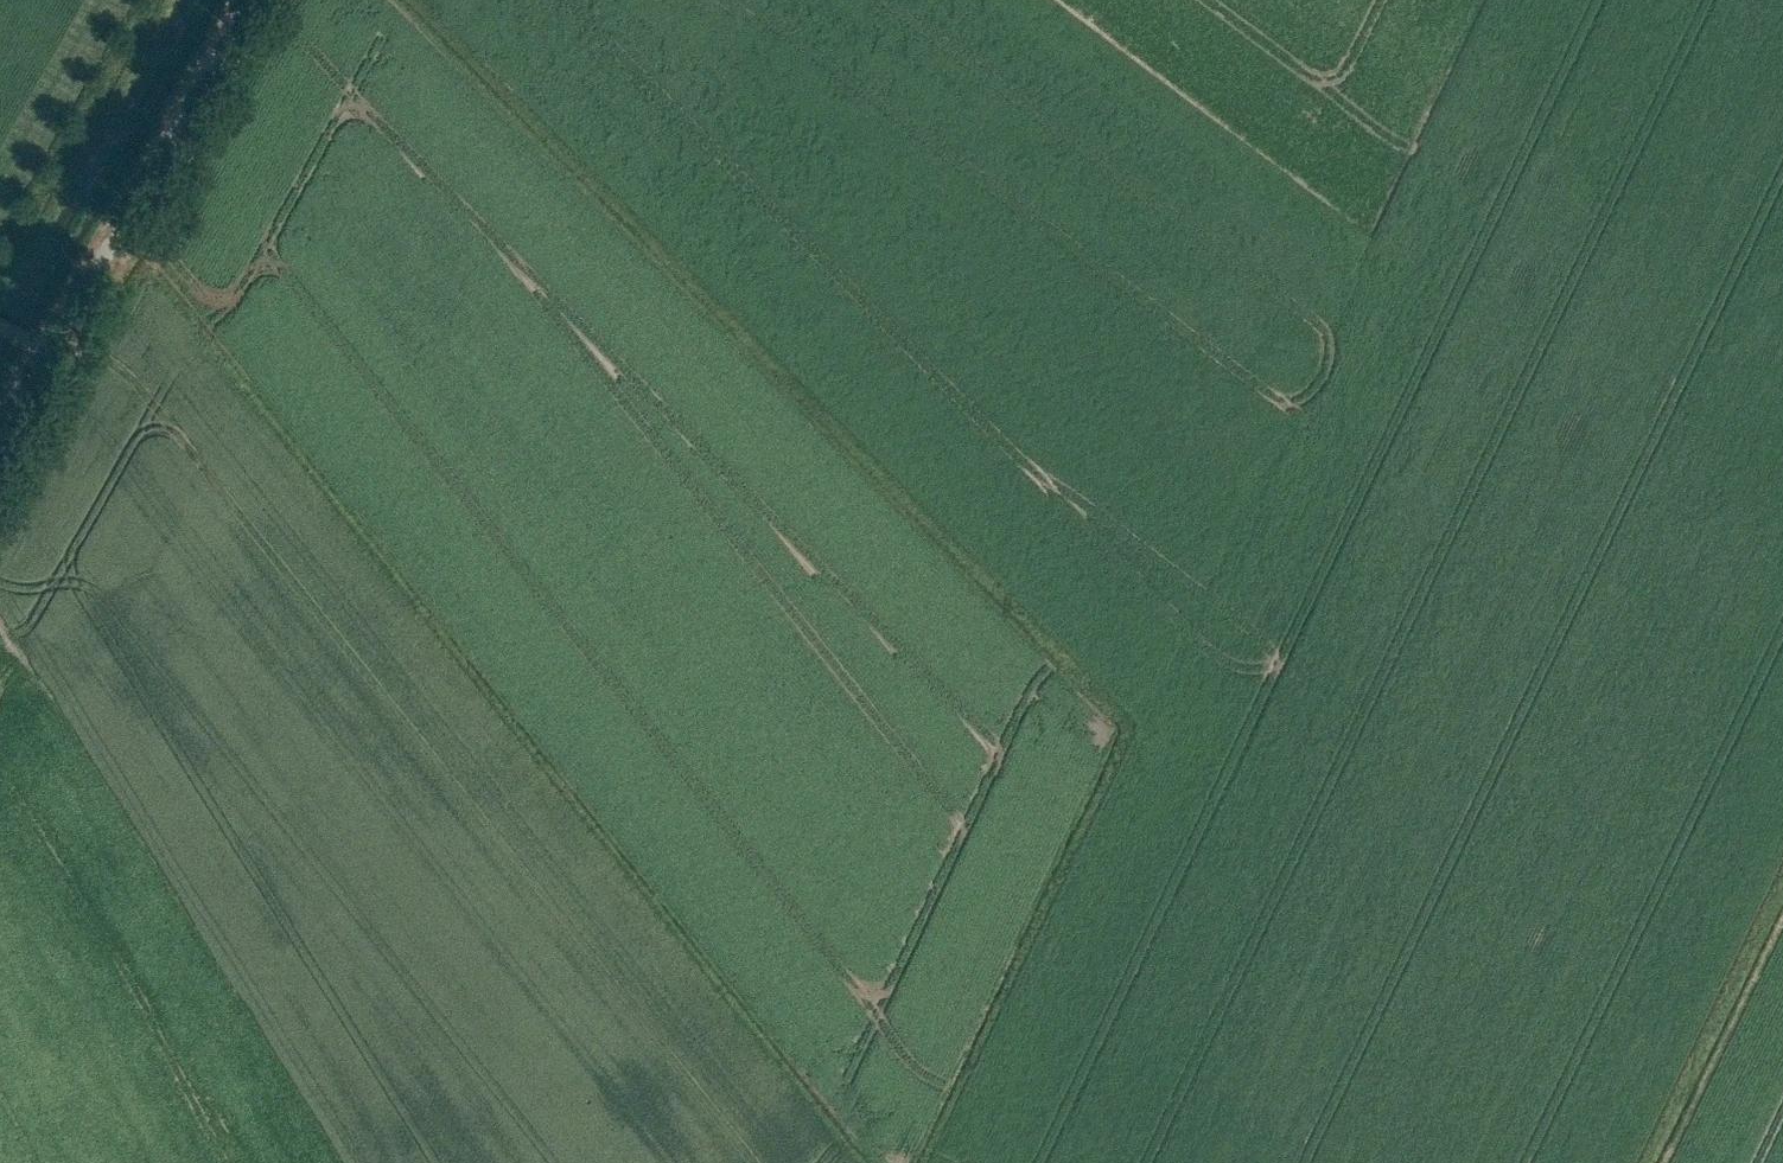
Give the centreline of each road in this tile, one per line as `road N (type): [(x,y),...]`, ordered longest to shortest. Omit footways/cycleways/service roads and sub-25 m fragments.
road 1 (unclassified): [(0,453),(249,0)]

